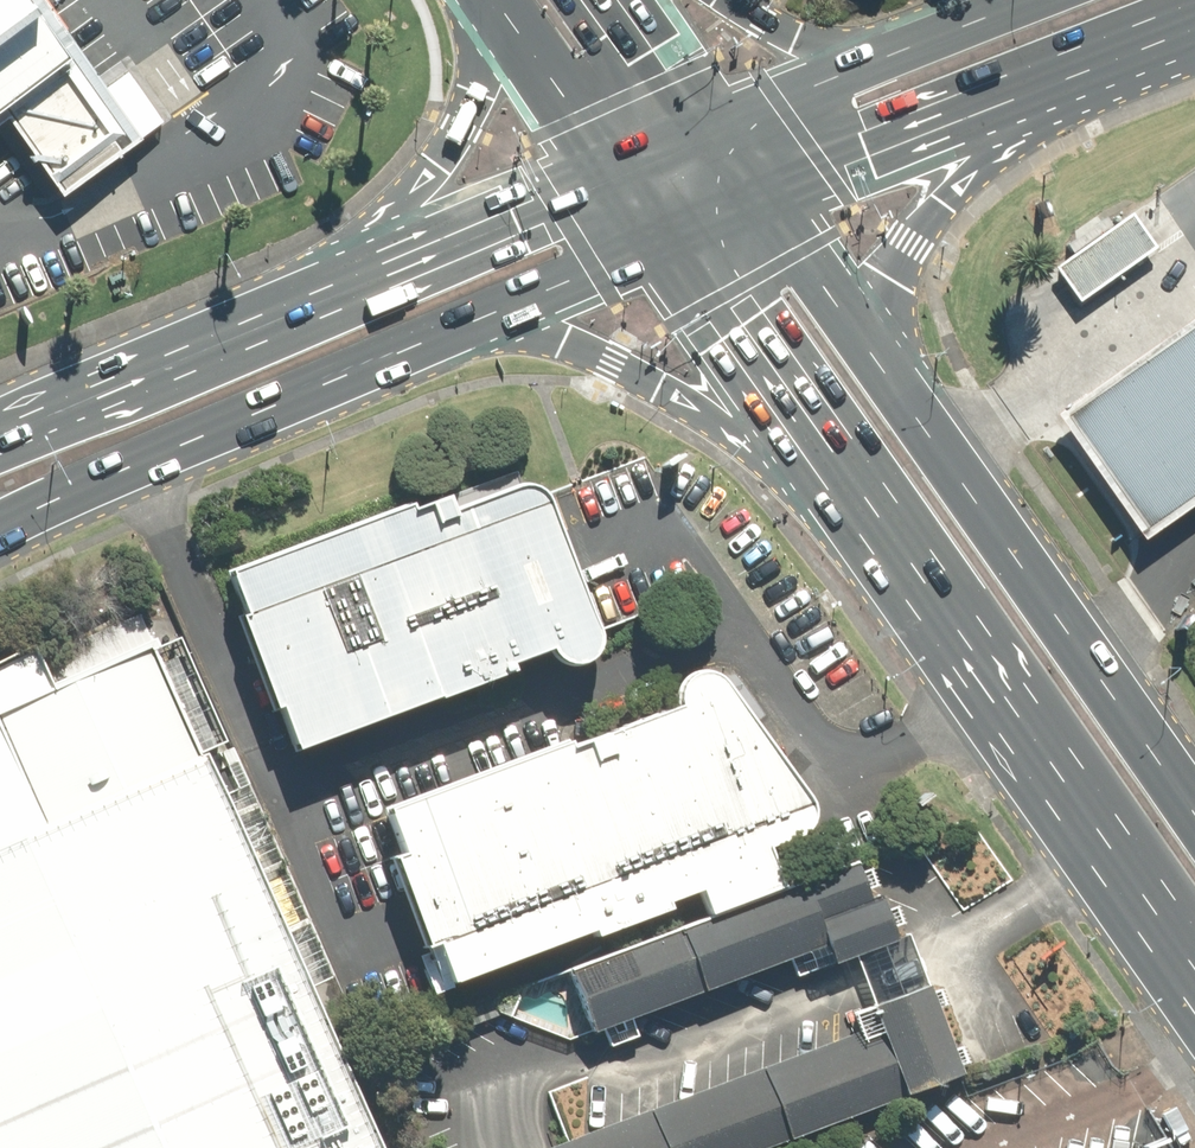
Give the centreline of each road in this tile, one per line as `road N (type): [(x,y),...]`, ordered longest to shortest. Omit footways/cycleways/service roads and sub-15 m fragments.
road 1 (primary): [(1194,1009),(992,701),(825,469)]
road 2 (primary): [(875,383),(1194,831)]
road 3 (primary): [(467,312),(82,477),(0,524)]
road 4 (primary): [(0,406),(401,234)]
road 5 (primary): [(825,469),(612,364),(467,312)]
road 6 (primary): [(1015,96),(914,243),(875,383)]
road 7 (primary): [(1015,96),(725,198)]
road 8 (primary): [(825,469),(647,233)]
road 9 (primary): [(401,234),(462,128),(500,10)]
road 10 (primary): [(725,198),(875,383)]
road 11 (primary): [(401,234),(589,146)]
road 12 (primary): [(647,233),(467,312)]
road 13 (primary): [(1194,23),(1015,96)]
road 14 (primary): [(663,112),(831,50)]
road 15 (primary): [(589,146),(500,10)]
road 16 (primary): [(831,50),(961,0)]
road 17 (primary): [(587,0),(663,112)]
road 18 (primary): [(713,0),(831,50)]

